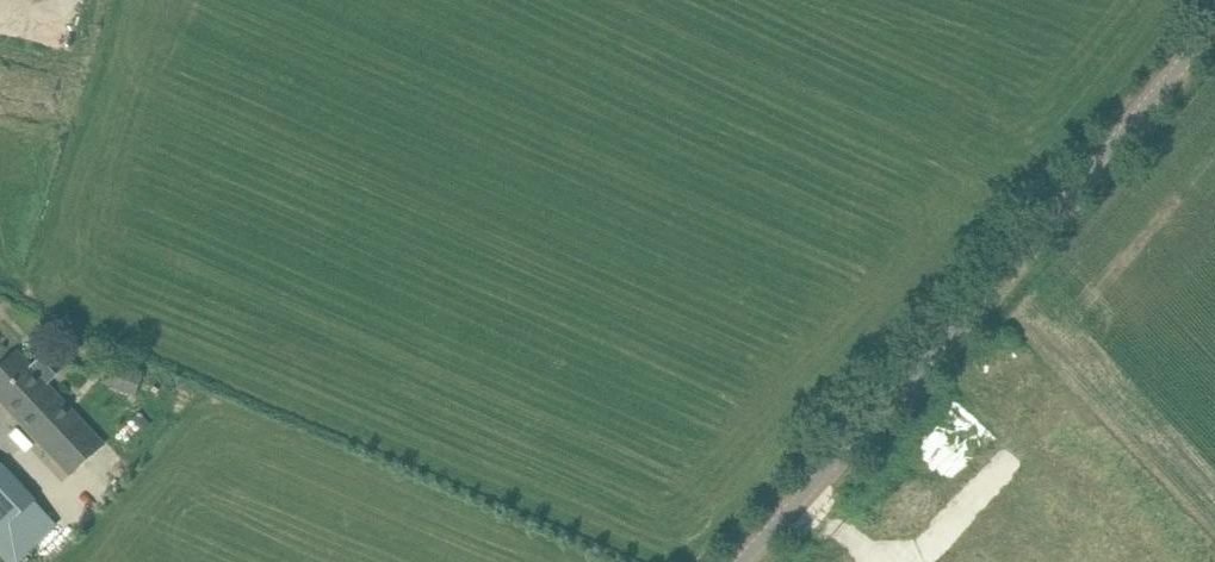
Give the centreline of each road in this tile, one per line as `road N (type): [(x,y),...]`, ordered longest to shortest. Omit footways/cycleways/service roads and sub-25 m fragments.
road 1 (tertiary): [(760,561),(1214,31)]

